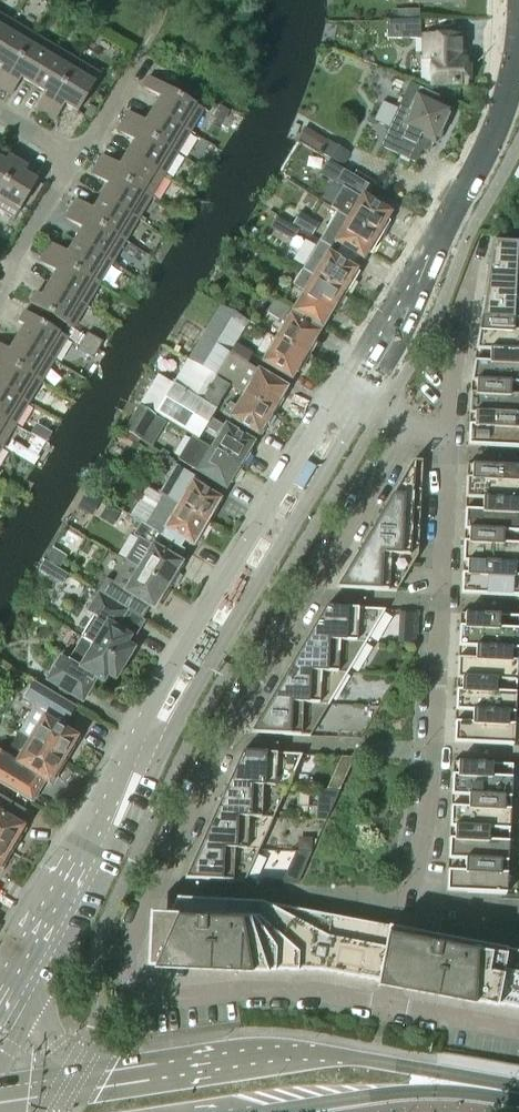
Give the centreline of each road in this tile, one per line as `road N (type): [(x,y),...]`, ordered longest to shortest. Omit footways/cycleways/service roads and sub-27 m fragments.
road 1 (residential): [(413,423),(220,742),(127,953),(140,1000),(273,996),(388,1013)]
road 2 (secondary): [(344,379),(0,989)]
road 3 (secondary): [(46,987),(172,748),(374,399)]
road 4 (residential): [(388,1013),(414,902),(434,751),(448,437)]
road 5 (secondary): [(428,1083),(379,1064),(324,1057),(107,1080)]
road 6 (secondary): [(233,1111),(428,1083)]
road 7 (secondary): [(448,222),(491,141),(518,42)]
road 8 (secondary): [(374,399),(427,309),(448,222)]
road 9 (secondary): [(448,222),(410,269),(344,379)]
road 10 (residential): [(448,437),(474,258)]
road 11 (residential): [(152,35),(72,158)]
road 12 (residential): [(72,158),(0,282)]
road 13 (residential): [(388,1013),(518,1034)]
road 14 (secondary): [(107,1080),(70,1070),(54,1046),(46,987)]

